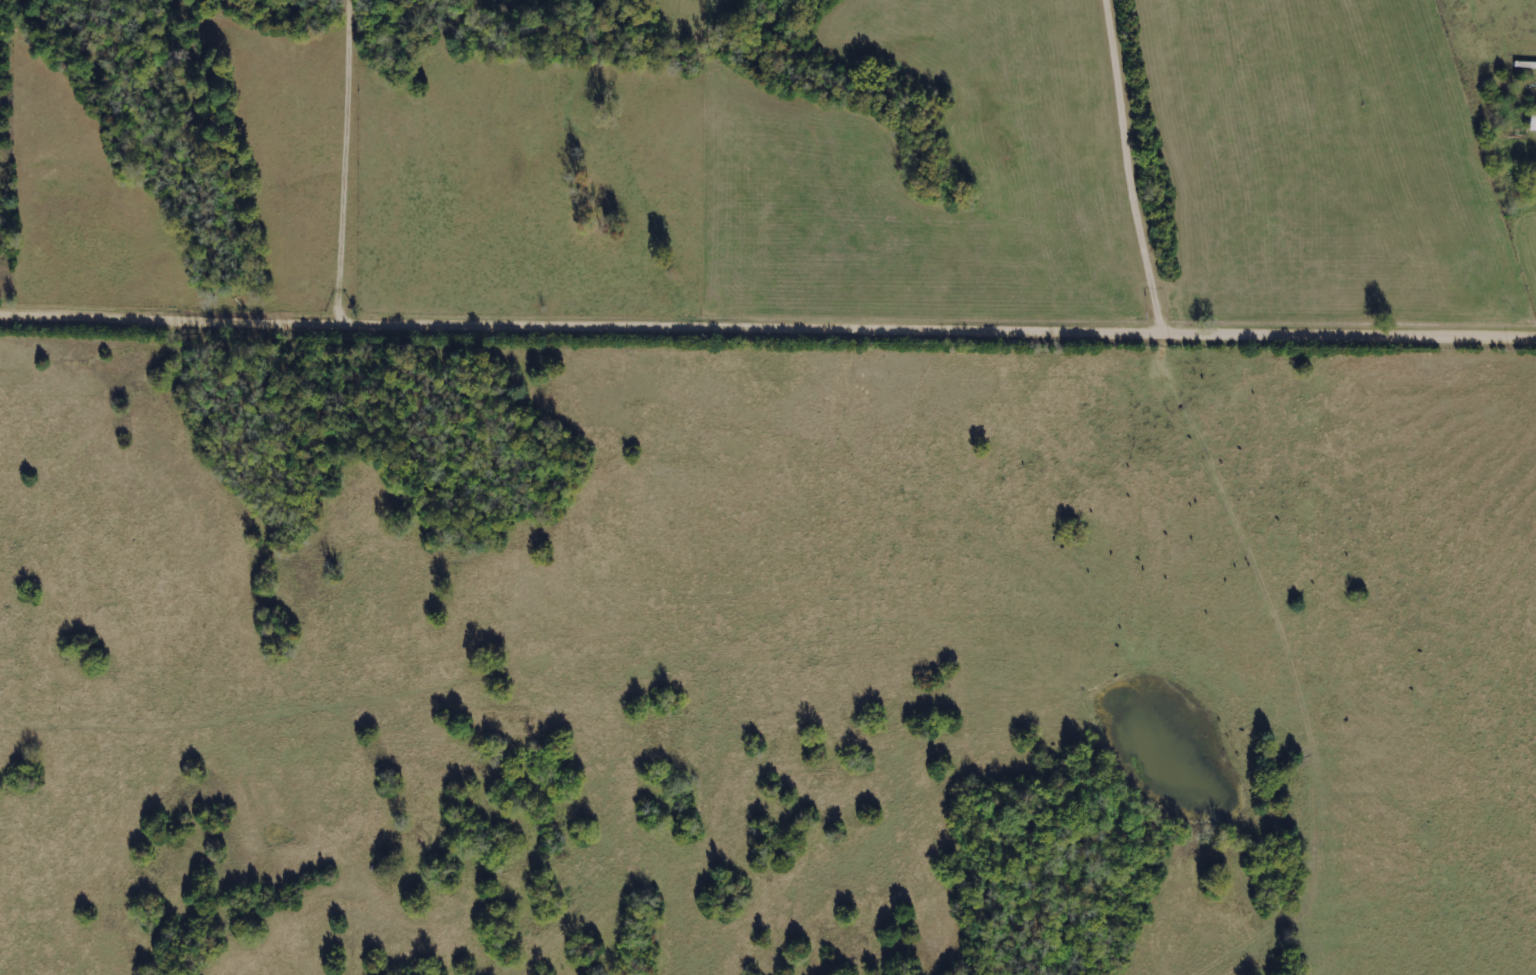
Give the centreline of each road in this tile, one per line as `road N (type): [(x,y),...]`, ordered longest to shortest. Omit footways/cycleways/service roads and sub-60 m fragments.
road 1 (residential): [(0,310),(291,320),(1535,332)]

